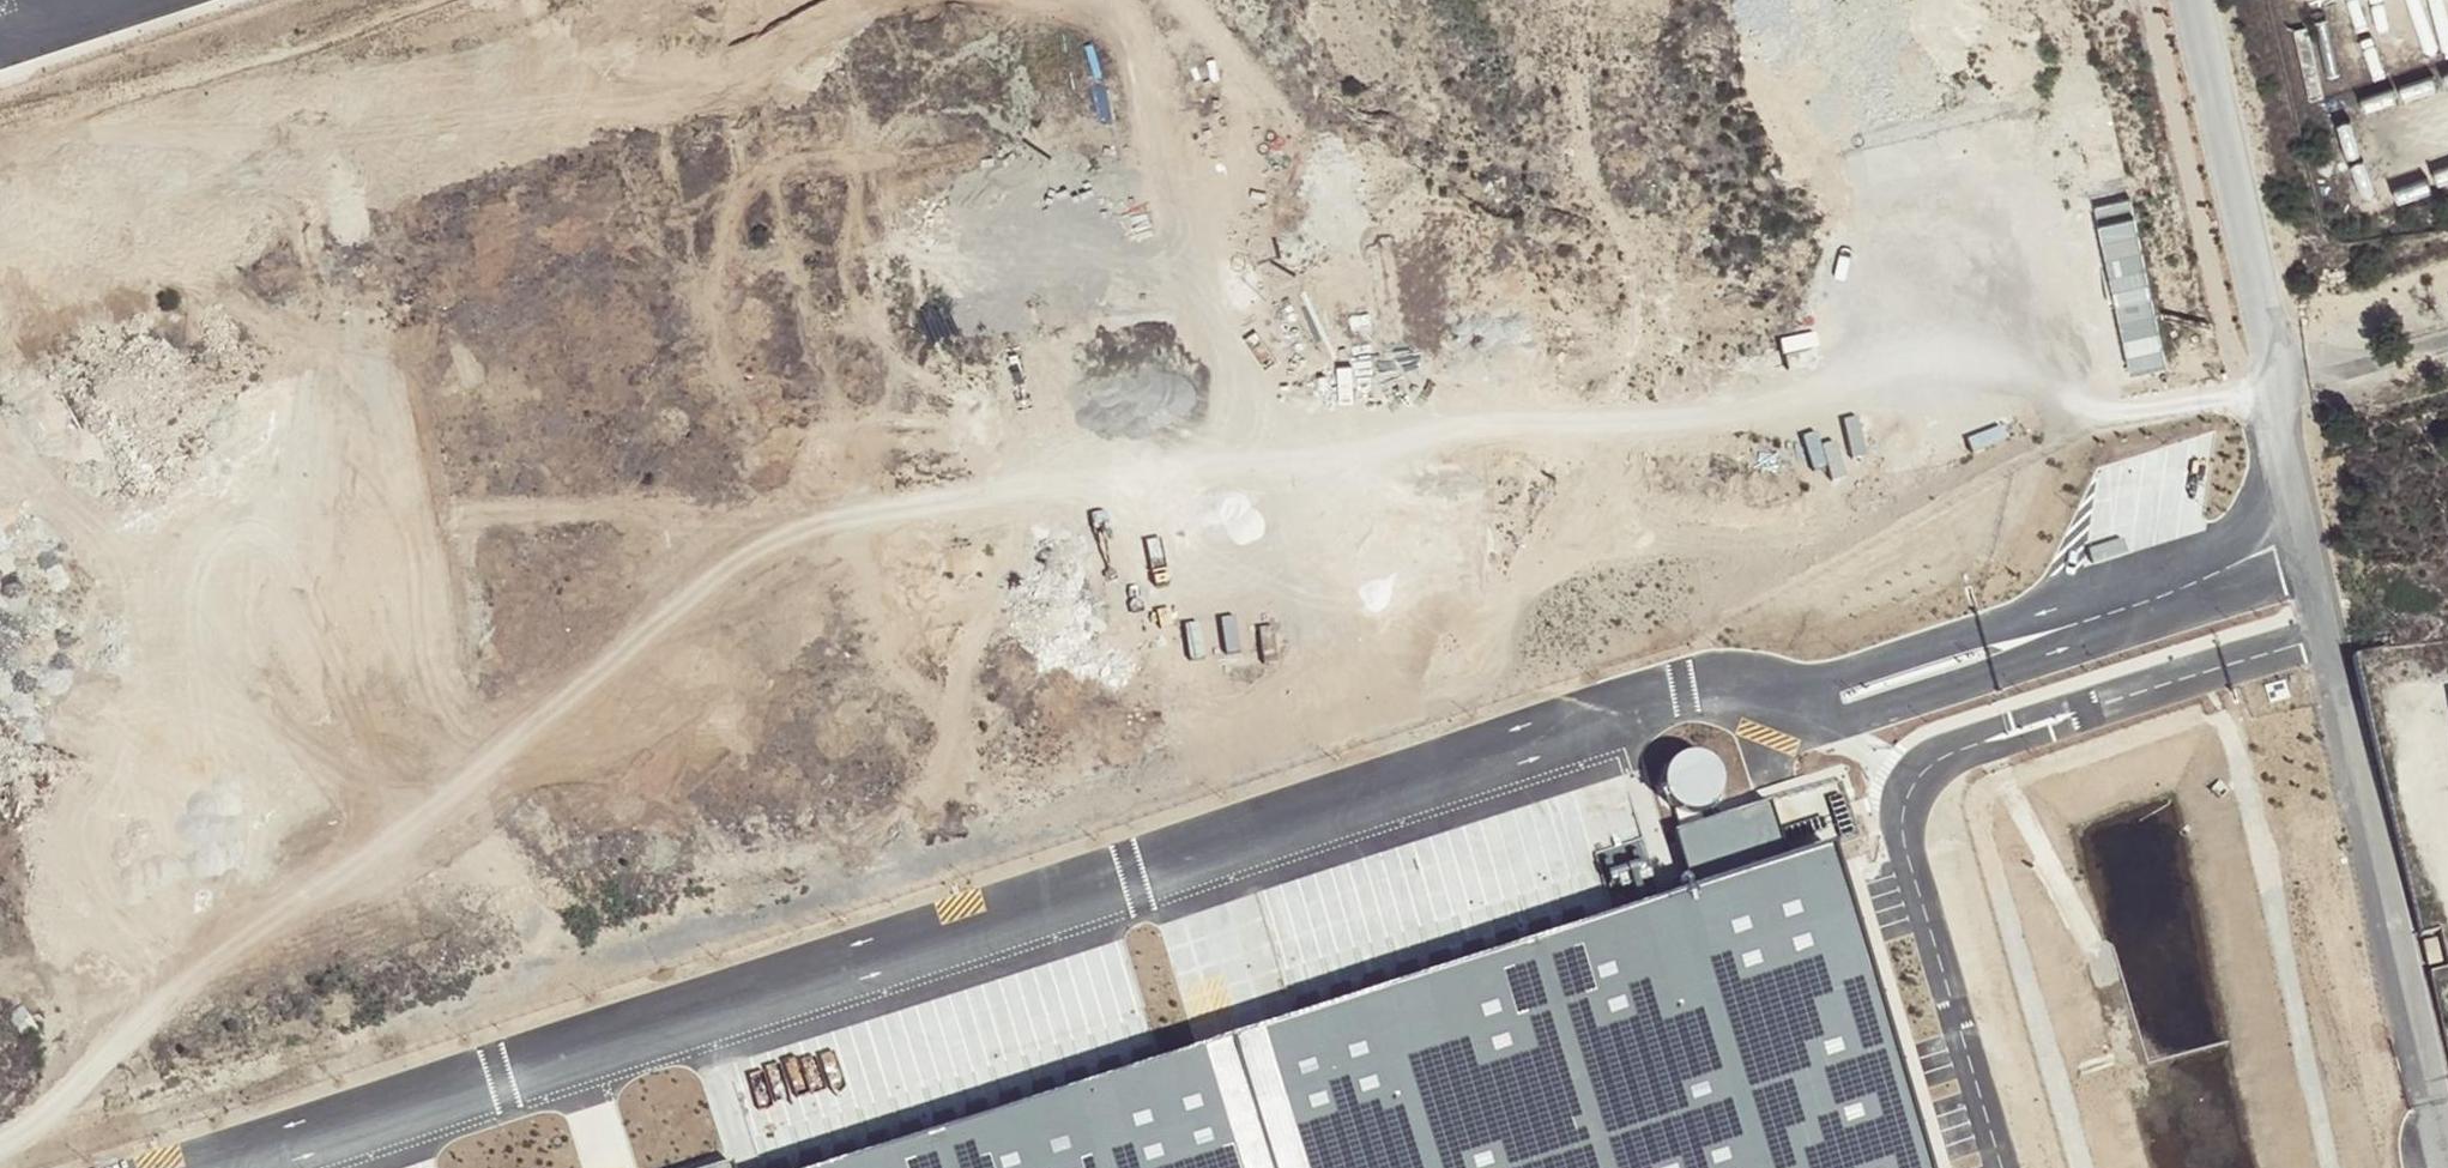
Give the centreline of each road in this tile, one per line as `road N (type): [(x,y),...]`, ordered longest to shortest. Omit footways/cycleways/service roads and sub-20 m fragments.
road 1 (unclassified): [(2433,1103),(2323,637),(2187,0)]

